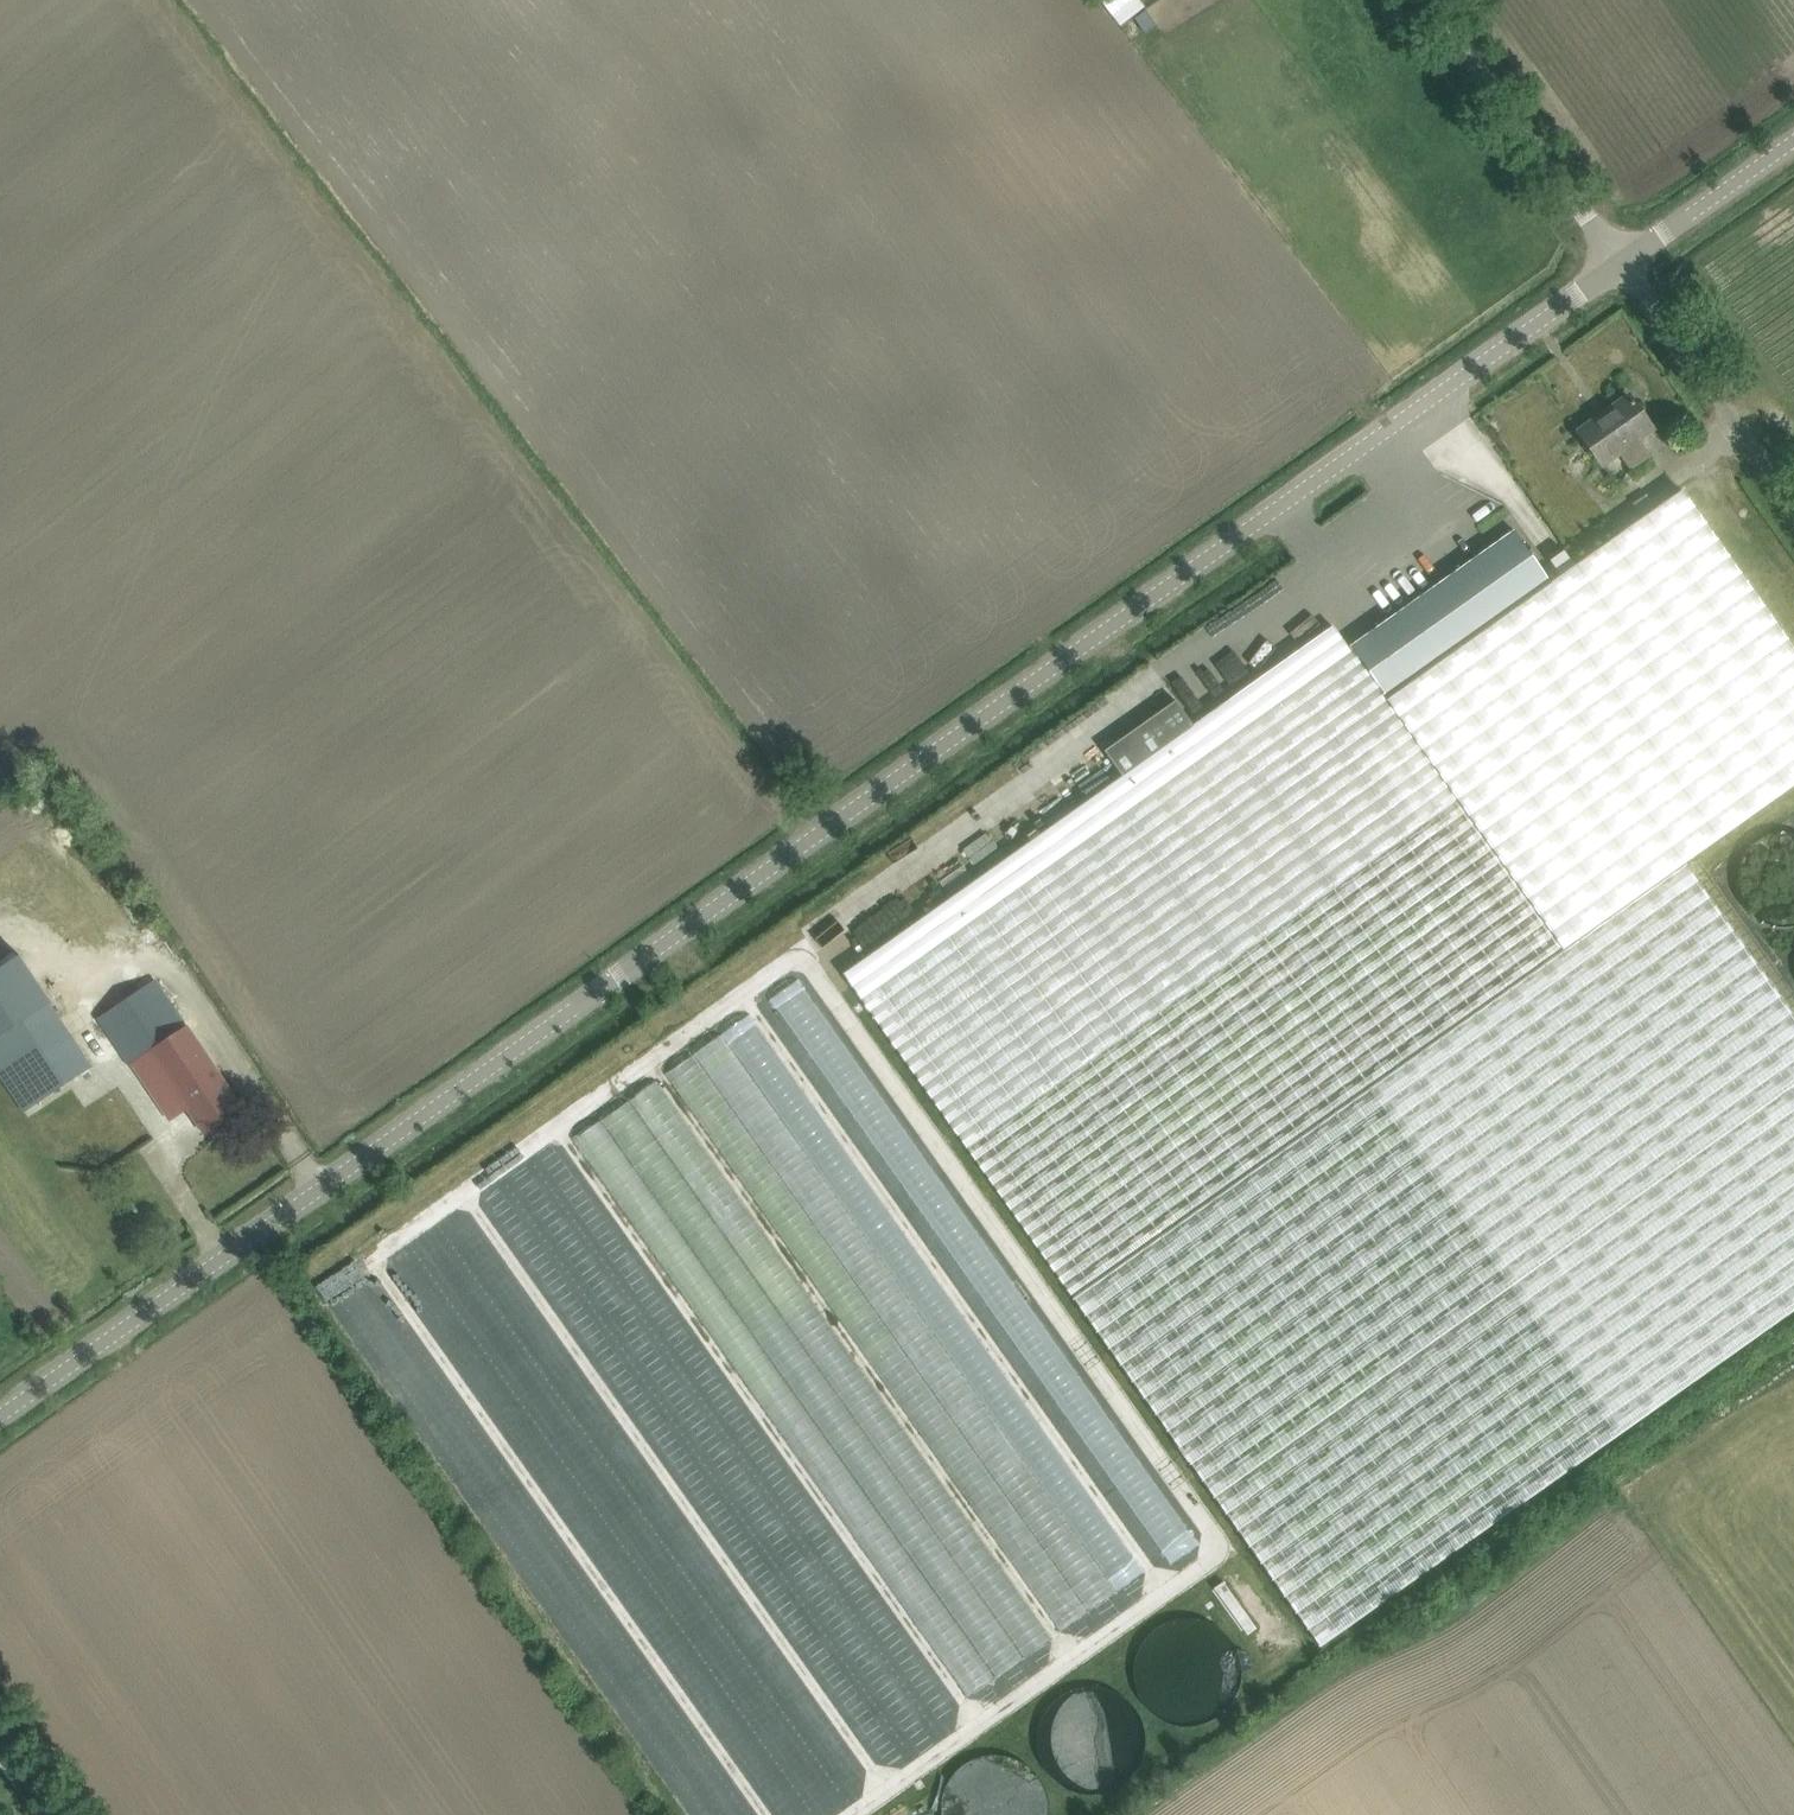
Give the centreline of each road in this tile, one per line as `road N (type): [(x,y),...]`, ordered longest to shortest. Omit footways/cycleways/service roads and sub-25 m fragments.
road 1 (tertiary): [(0,1409),(603,969),(1618,262)]
road 2 (unclassified): [(1434,0),(1618,262)]
road 3 (unclassified): [(1618,262),(1793,511)]
road 4 (tertiary): [(1618,262),(1793,138)]

